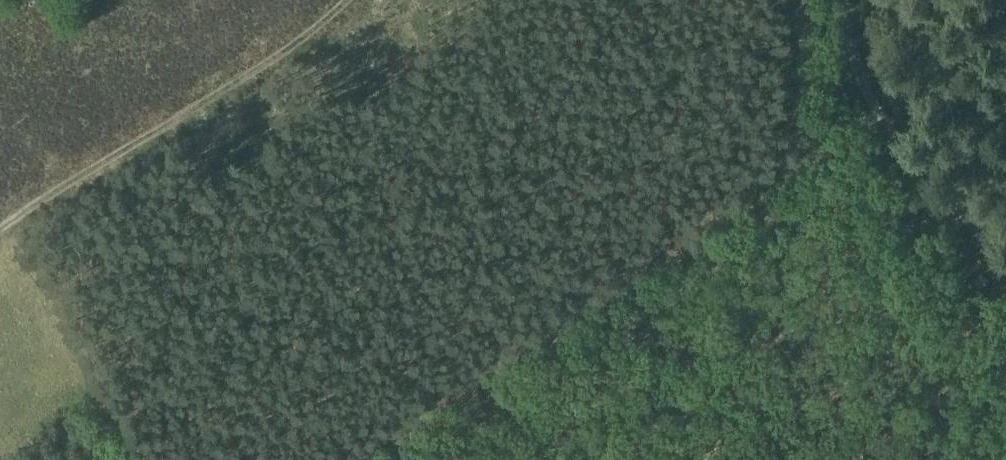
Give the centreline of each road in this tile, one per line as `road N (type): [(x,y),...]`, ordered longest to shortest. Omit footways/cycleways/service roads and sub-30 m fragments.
road 1 (track): [(0,235),(261,67),(338,0)]
road 2 (track): [(1005,235),(879,72),(860,0)]

